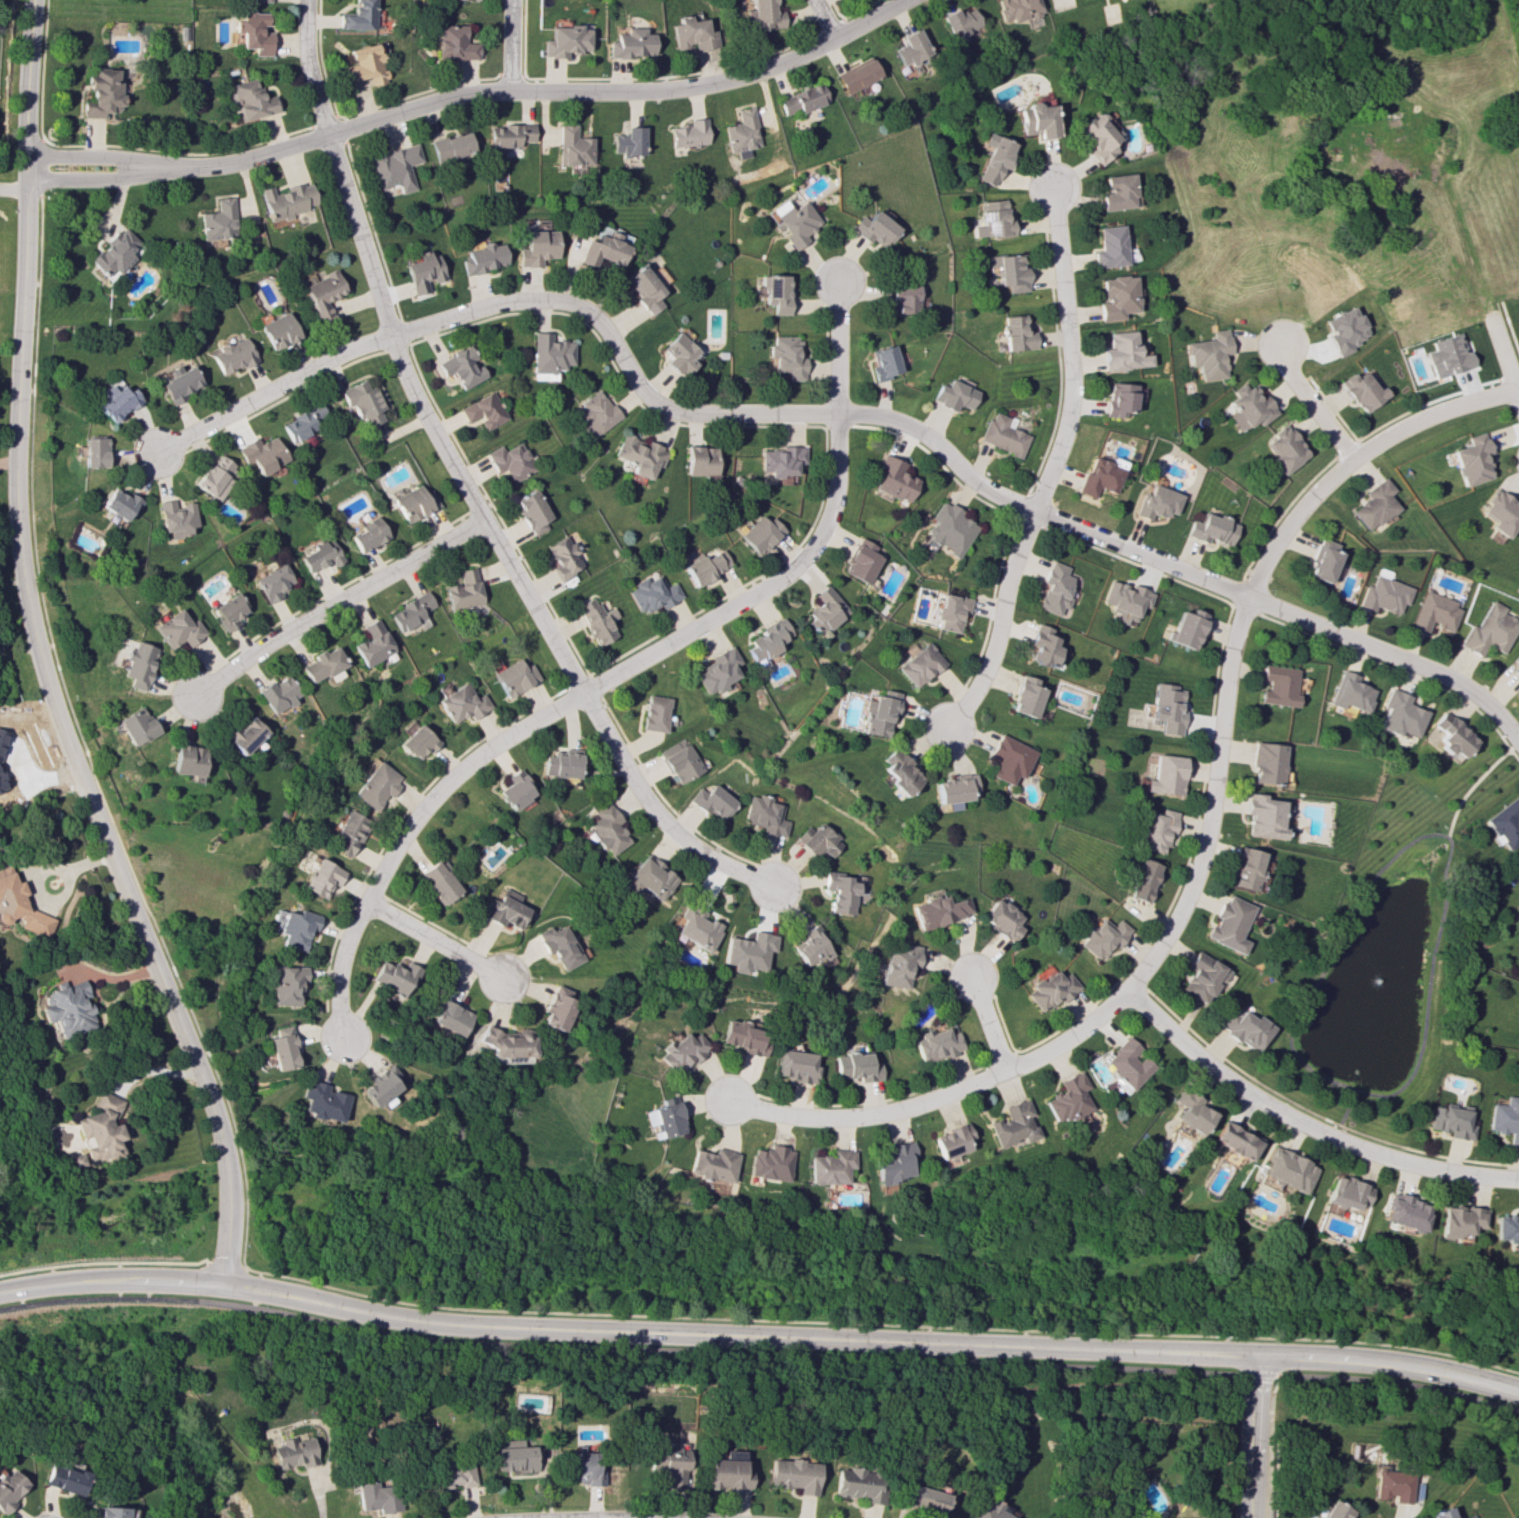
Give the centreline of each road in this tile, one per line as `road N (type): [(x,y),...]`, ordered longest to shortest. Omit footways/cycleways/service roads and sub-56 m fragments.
road 1 (residential): [(152,455),(362,345),(477,308),(559,301),(600,322),(646,394),(670,410),(897,421),(927,436),(987,490),(1448,680),(1485,702),(1518,743)]
road 2 (secondary): [(0,1290),(97,1280),(224,1288),(407,1320),(506,1327),(1355,1356),(1518,1393)]
road 3 (residential): [(1518,391),(1377,440),(1290,522),(1236,630),(1210,824),(1191,891),(1126,991),(1055,1049),(892,1113),(813,1118),(728,1099)]
road 4 (residential): [(31,0),(16,438),(27,600),(81,777),(214,1111),(225,1167)]
road 5 (residential): [(778,884),(689,844),(647,800),(418,404),(325,135),(306,65),(305,0)]
road 6 (residential): [(837,284),(835,491),(821,534),(775,582),(507,738),(432,800),(341,956),(345,1040)]
road 7 (residential): [(903,0),(738,77),(661,89),(467,93),(198,168)]
road 8 (residential): [(1126,991),(1206,1063),(1292,1118),(1386,1157),(1518,1178)]
road 9 (residential): [(486,519),(192,696)]
road 10 (residential): [(1052,185),(1070,408),(1035,510)]
road 11 (residential): [(1035,510),(988,662),(945,729)]
road 12 (residential): [(24,181),(119,180),(198,168)]
road 13 (residential): [(198,168),(25,154)]
road 14 (residential): [(1256,1355),(1250,1517)]
road 15 (residential): [(366,902),(505,977)]
road 16 (residential): [(1279,341),(1286,372),(1356,459)]
road 17 (residential): [(225,1167),(224,1288)]

